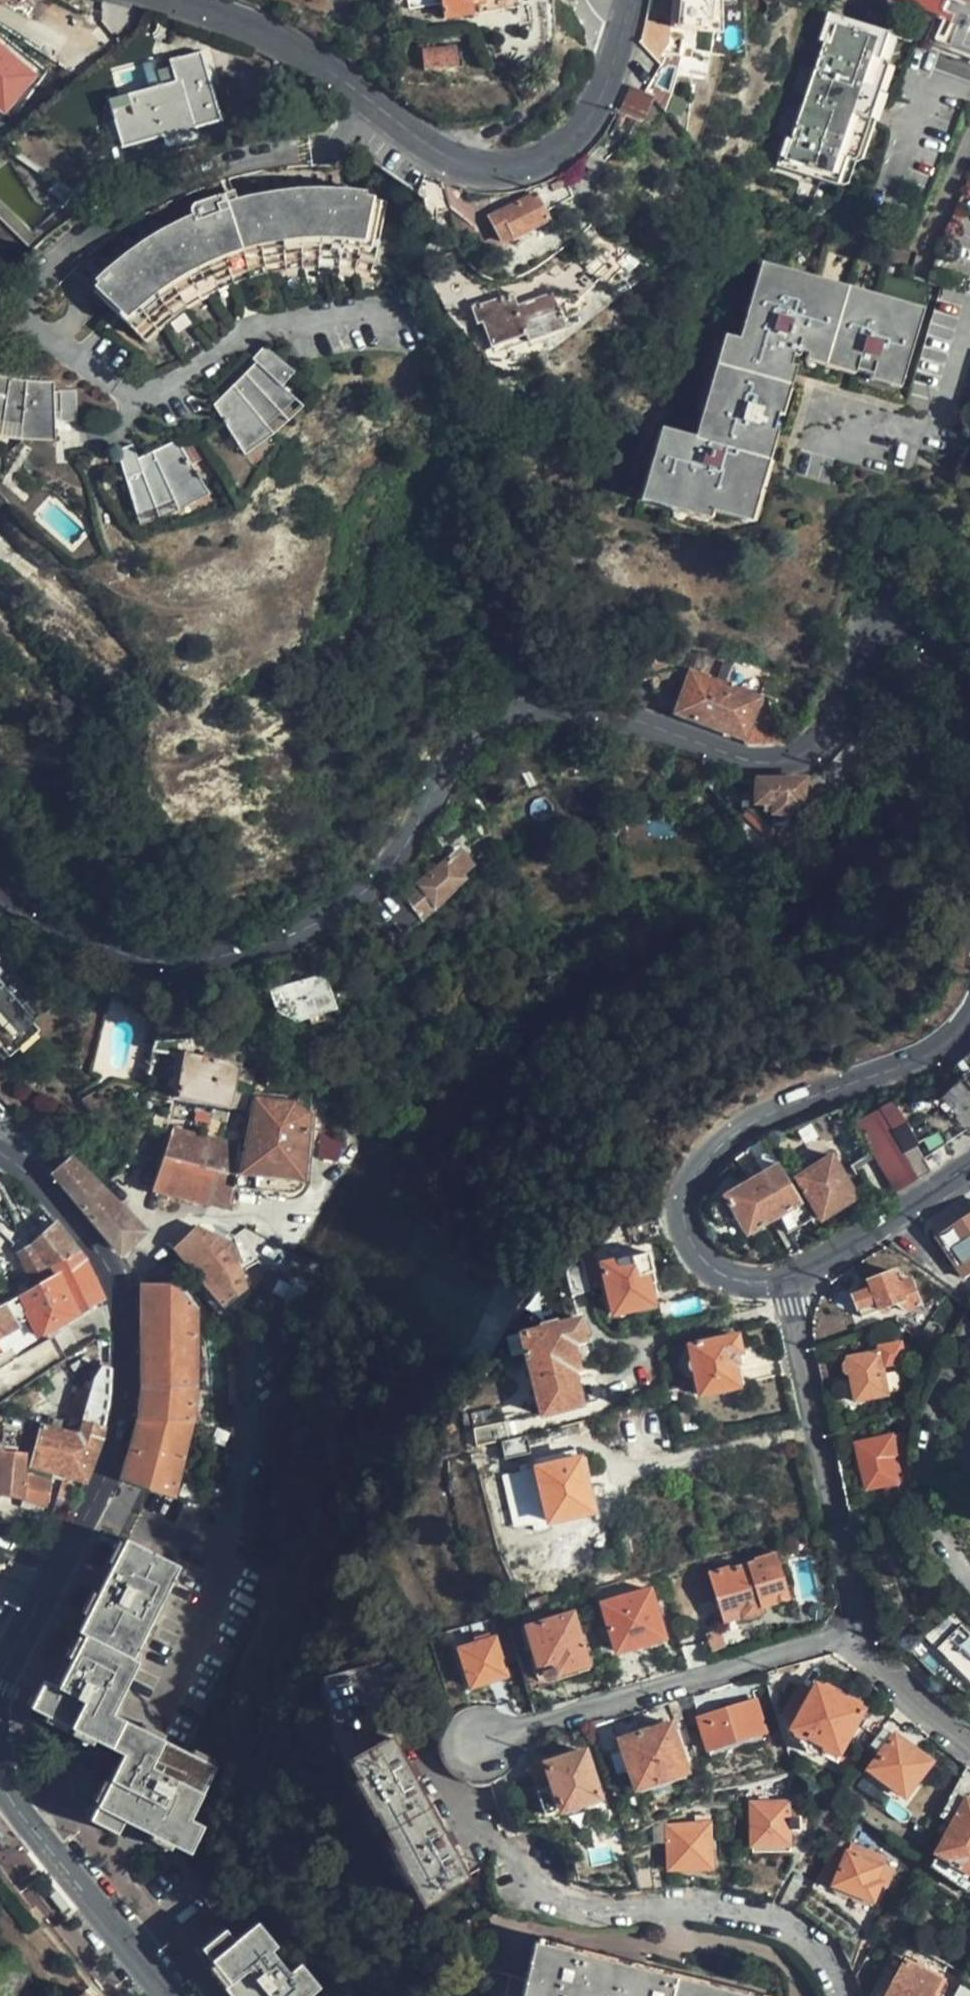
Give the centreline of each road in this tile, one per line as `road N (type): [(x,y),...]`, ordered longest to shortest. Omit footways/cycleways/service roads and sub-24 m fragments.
road 1 (tertiary): [(969,704),(943,636),(922,621),(896,619),(863,647),(834,724),(797,756),(772,763),(619,714),(518,713),(492,722),(452,762),(370,887),(336,913),(243,952),(146,959),(103,947),(0,882)]
road 2 (tertiary): [(169,0),(281,40),(428,144),(486,172),(548,156),(574,135),(632,0)]
road 3 (tertiary): [(794,1275),(766,1282),(714,1270),(684,1230),(688,1185),(741,1128),(922,1058),(969,1017)]
road 4 (tertiary): [(0,1158),(57,1202),(98,1247),(125,1329),(115,1442),(44,1592)]
road 5 (unclassified): [(483,1742),(861,1628)]
road 6 (residential): [(794,1275),(808,1395),(861,1628)]
road 7 (tertiary): [(0,1775),(19,1814),(165,1995)]
road 8 (tertiary): [(969,1166),(794,1275)]
road 9 (residential): [(861,1628),(884,1666),(969,1740)]

